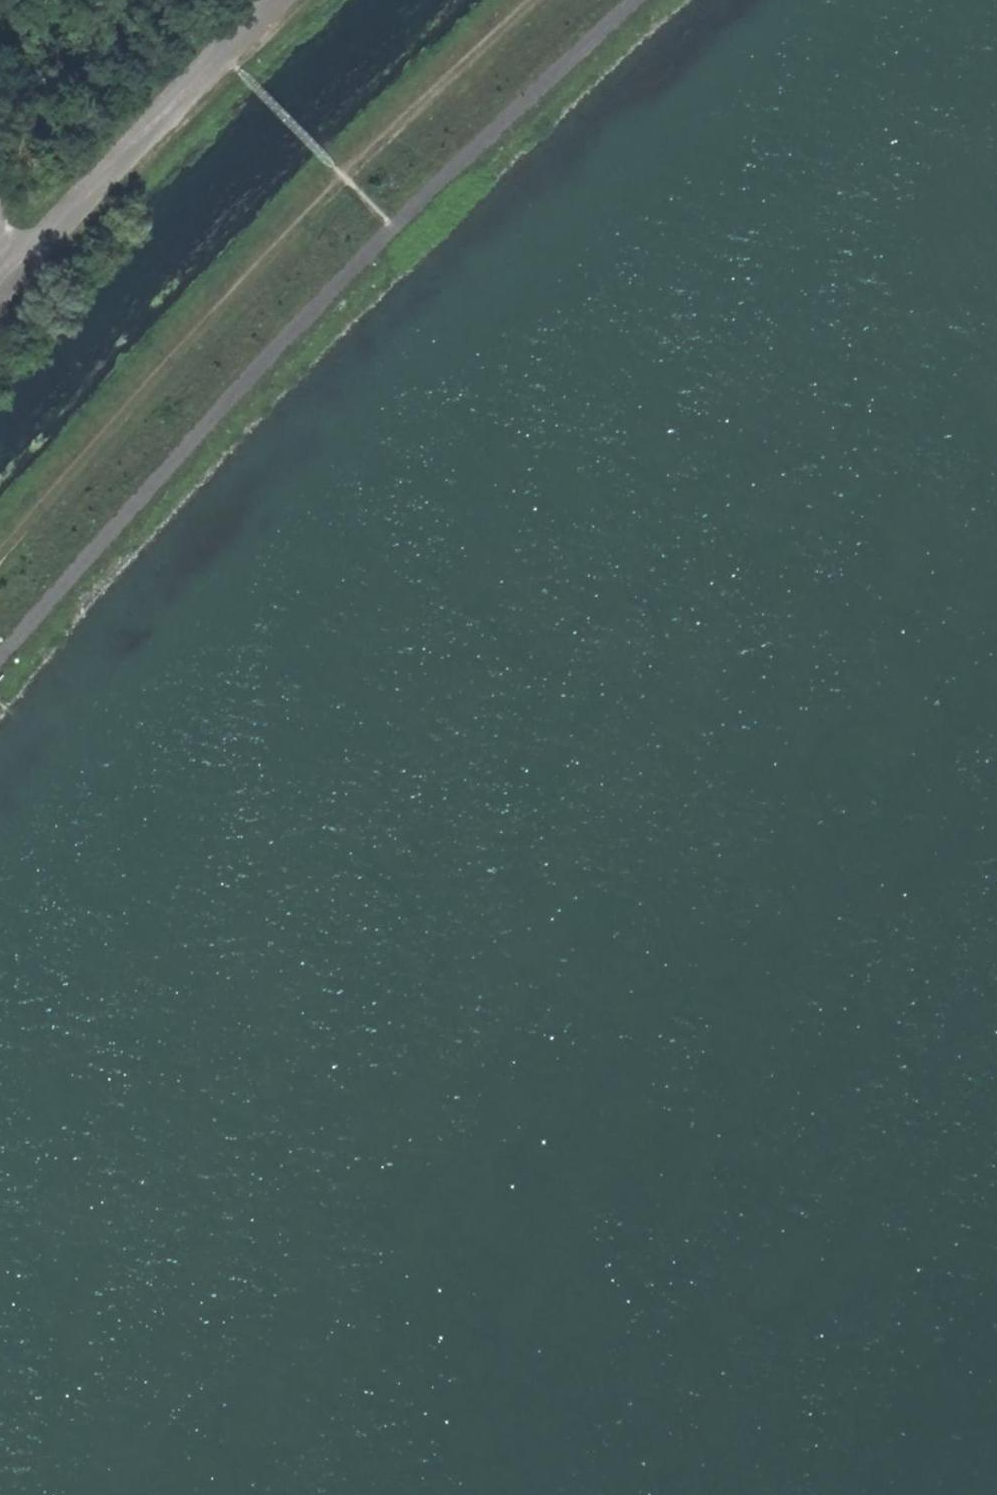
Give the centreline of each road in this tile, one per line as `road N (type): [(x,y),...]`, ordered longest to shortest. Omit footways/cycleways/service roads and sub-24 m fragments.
road 1 (track): [(639,0),(393,230),(181,453),(0,662)]
road 2 (track): [(543,0),(130,404),(0,558)]

